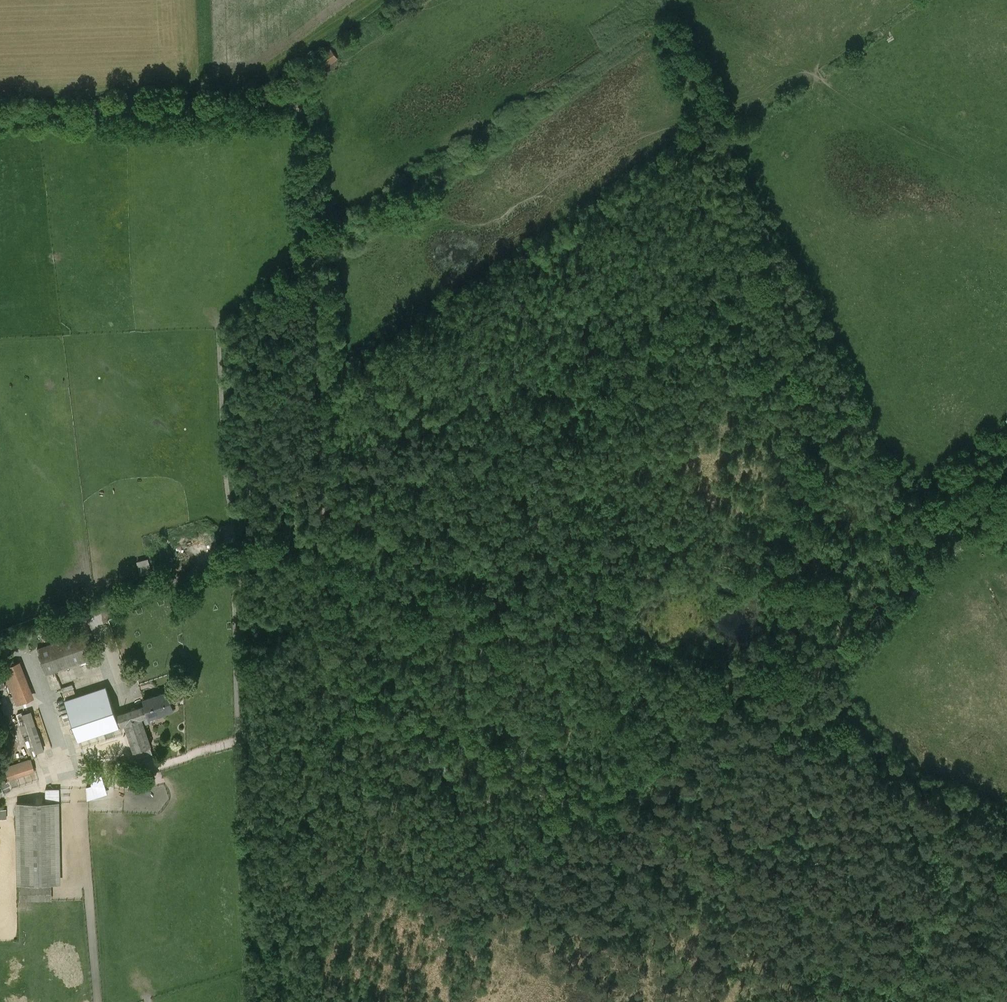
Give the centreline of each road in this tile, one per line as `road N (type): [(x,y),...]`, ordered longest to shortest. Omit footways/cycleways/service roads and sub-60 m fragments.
road 1 (track): [(320,245),(312,121),(277,107),(0,117)]

